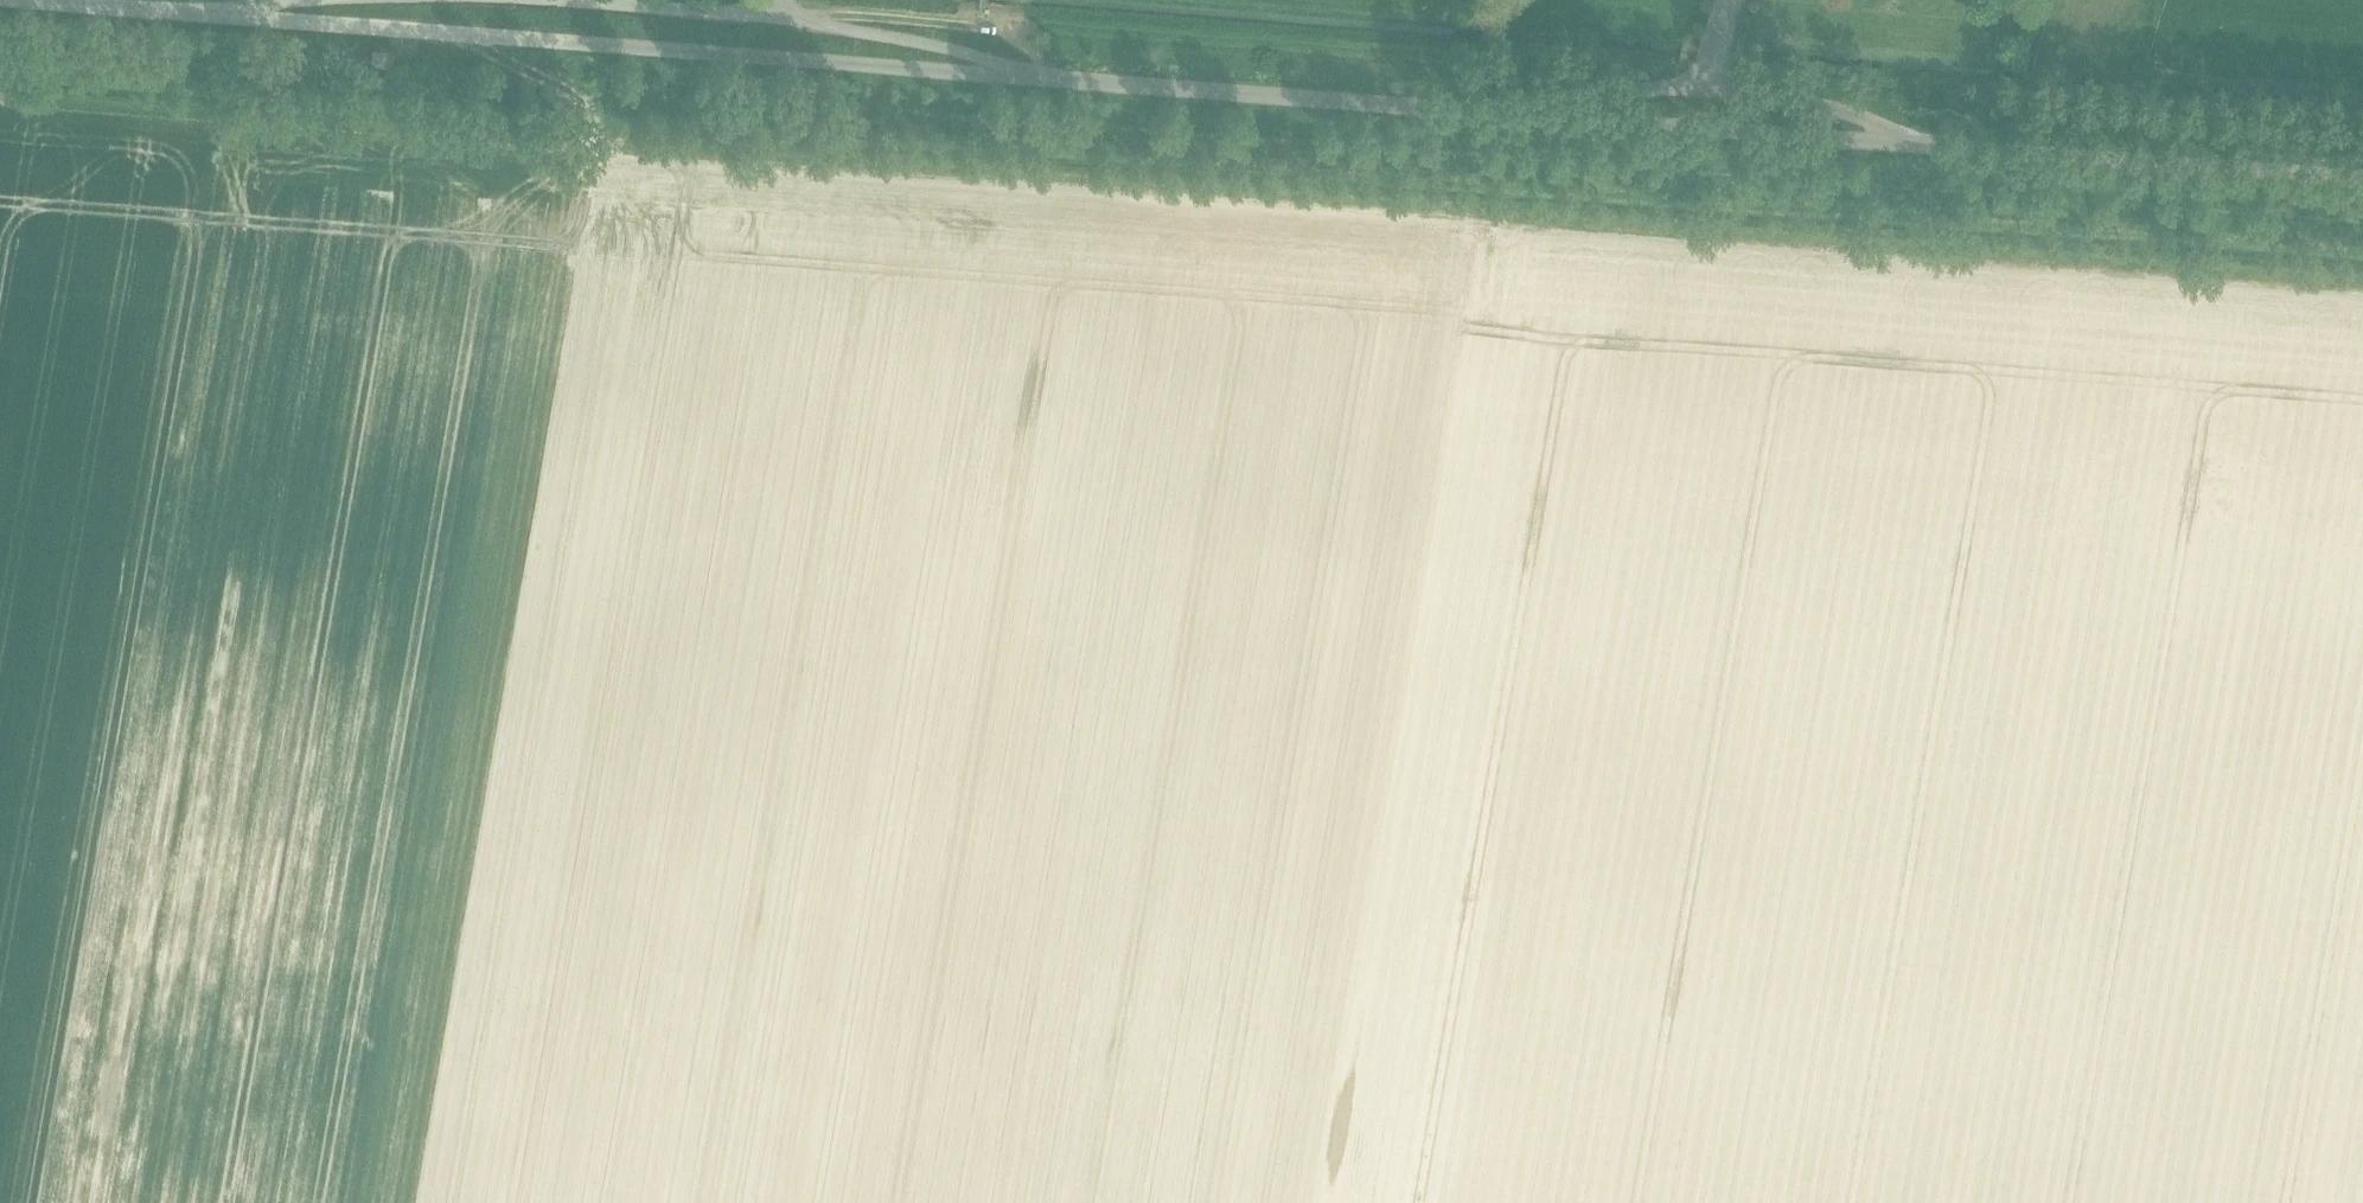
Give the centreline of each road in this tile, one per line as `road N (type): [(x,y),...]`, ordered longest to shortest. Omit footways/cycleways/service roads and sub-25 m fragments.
road 1 (unclassified): [(2362,177),(1035,75)]
road 2 (unclassified): [(1035,75),(224,14)]
road 3 (residential): [(1035,75),(881,31),(771,13),(593,0)]
road 4 (track): [(998,28),(771,13)]
road 5 (unclassified): [(224,14),(50,0)]
road 6 (residential): [(349,0),(224,14)]

